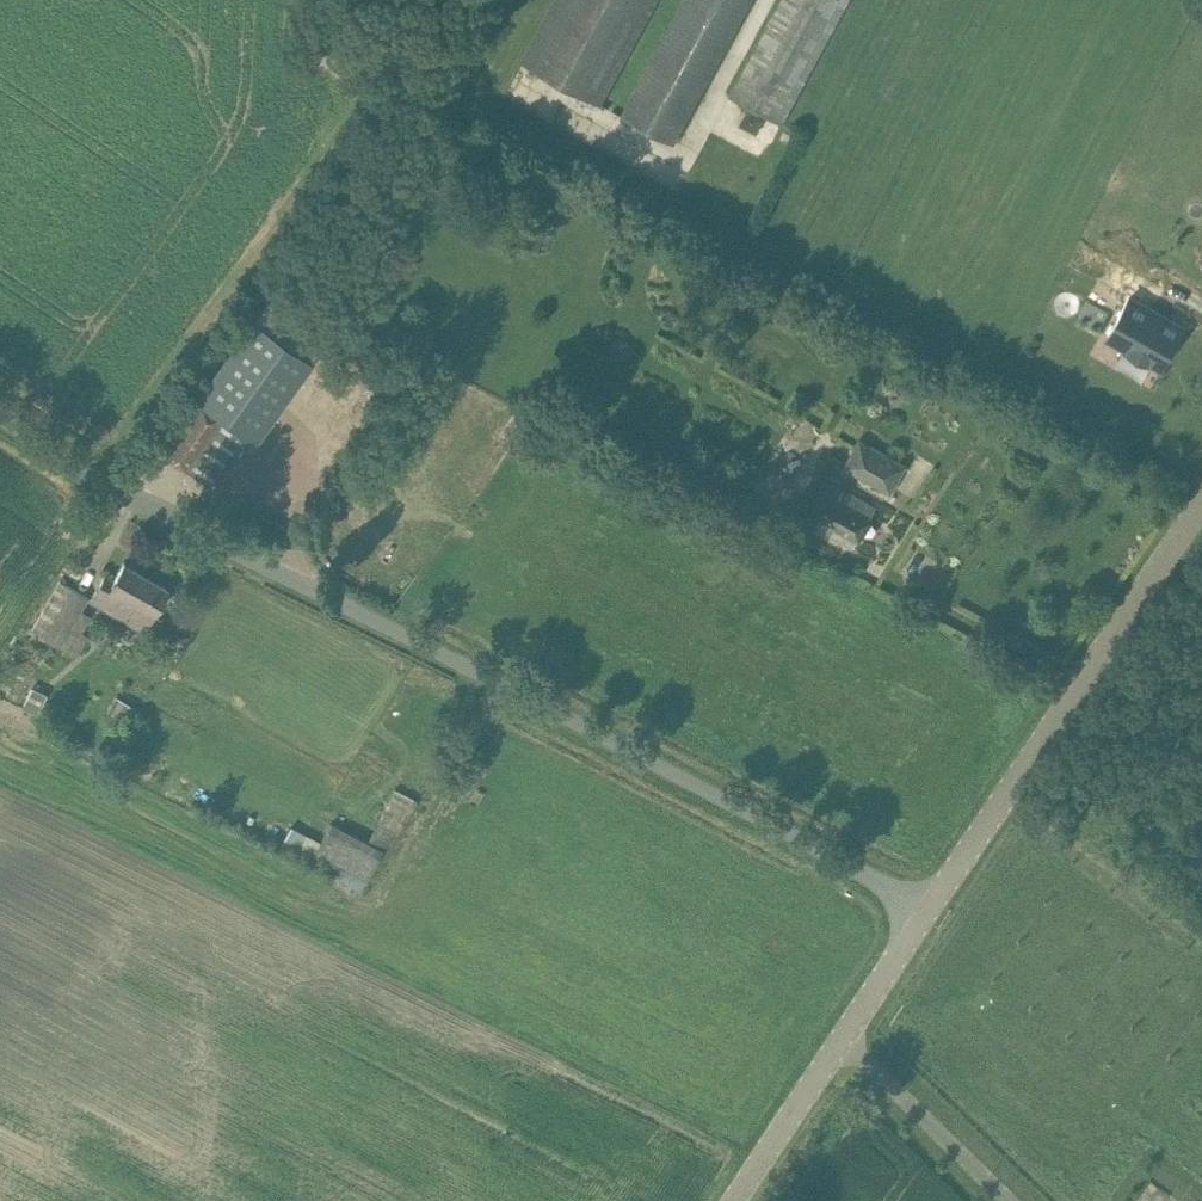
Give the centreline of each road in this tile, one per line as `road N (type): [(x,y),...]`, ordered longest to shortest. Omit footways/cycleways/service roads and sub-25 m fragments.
road 1 (unclassified): [(930,908),(113,491)]
road 2 (unclassified): [(113,491),(255,290),(356,71),(409,0)]
road 3 (unclassified): [(930,908),(1201,506)]
road 4 (unclassified): [(732,1200),(930,908)]
road 5 (unclassified): [(113,491),(0,415)]

